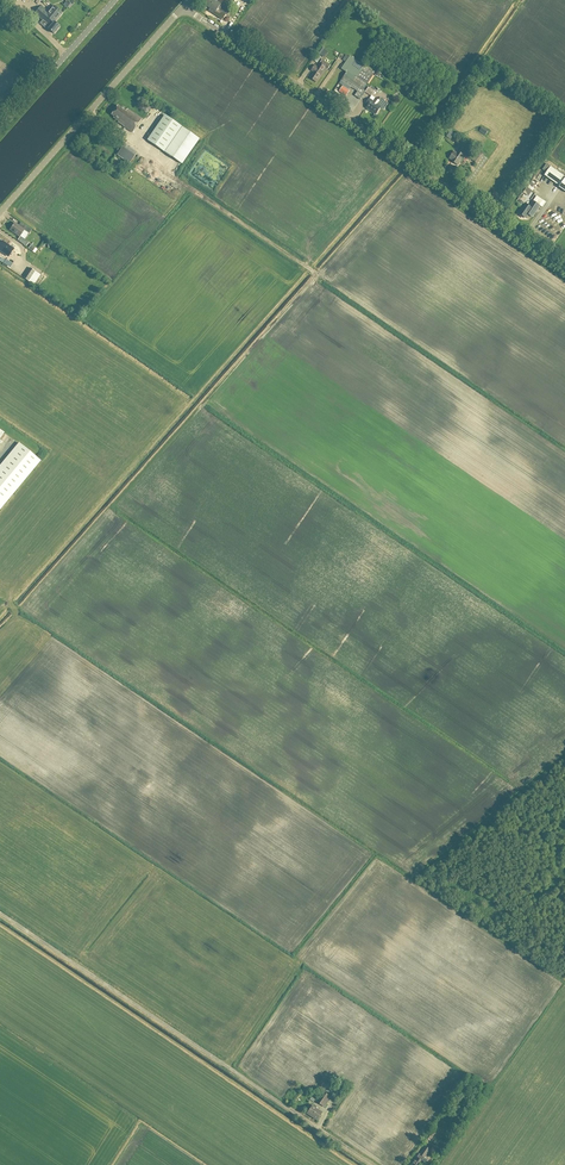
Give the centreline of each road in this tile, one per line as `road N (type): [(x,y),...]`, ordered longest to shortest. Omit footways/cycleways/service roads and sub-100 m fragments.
road 1 (unclassified): [(564,268),(182,7)]
road 2 (tertiary): [(0,213),(182,7)]
road 3 (unclassified): [(0,134),(119,0)]

